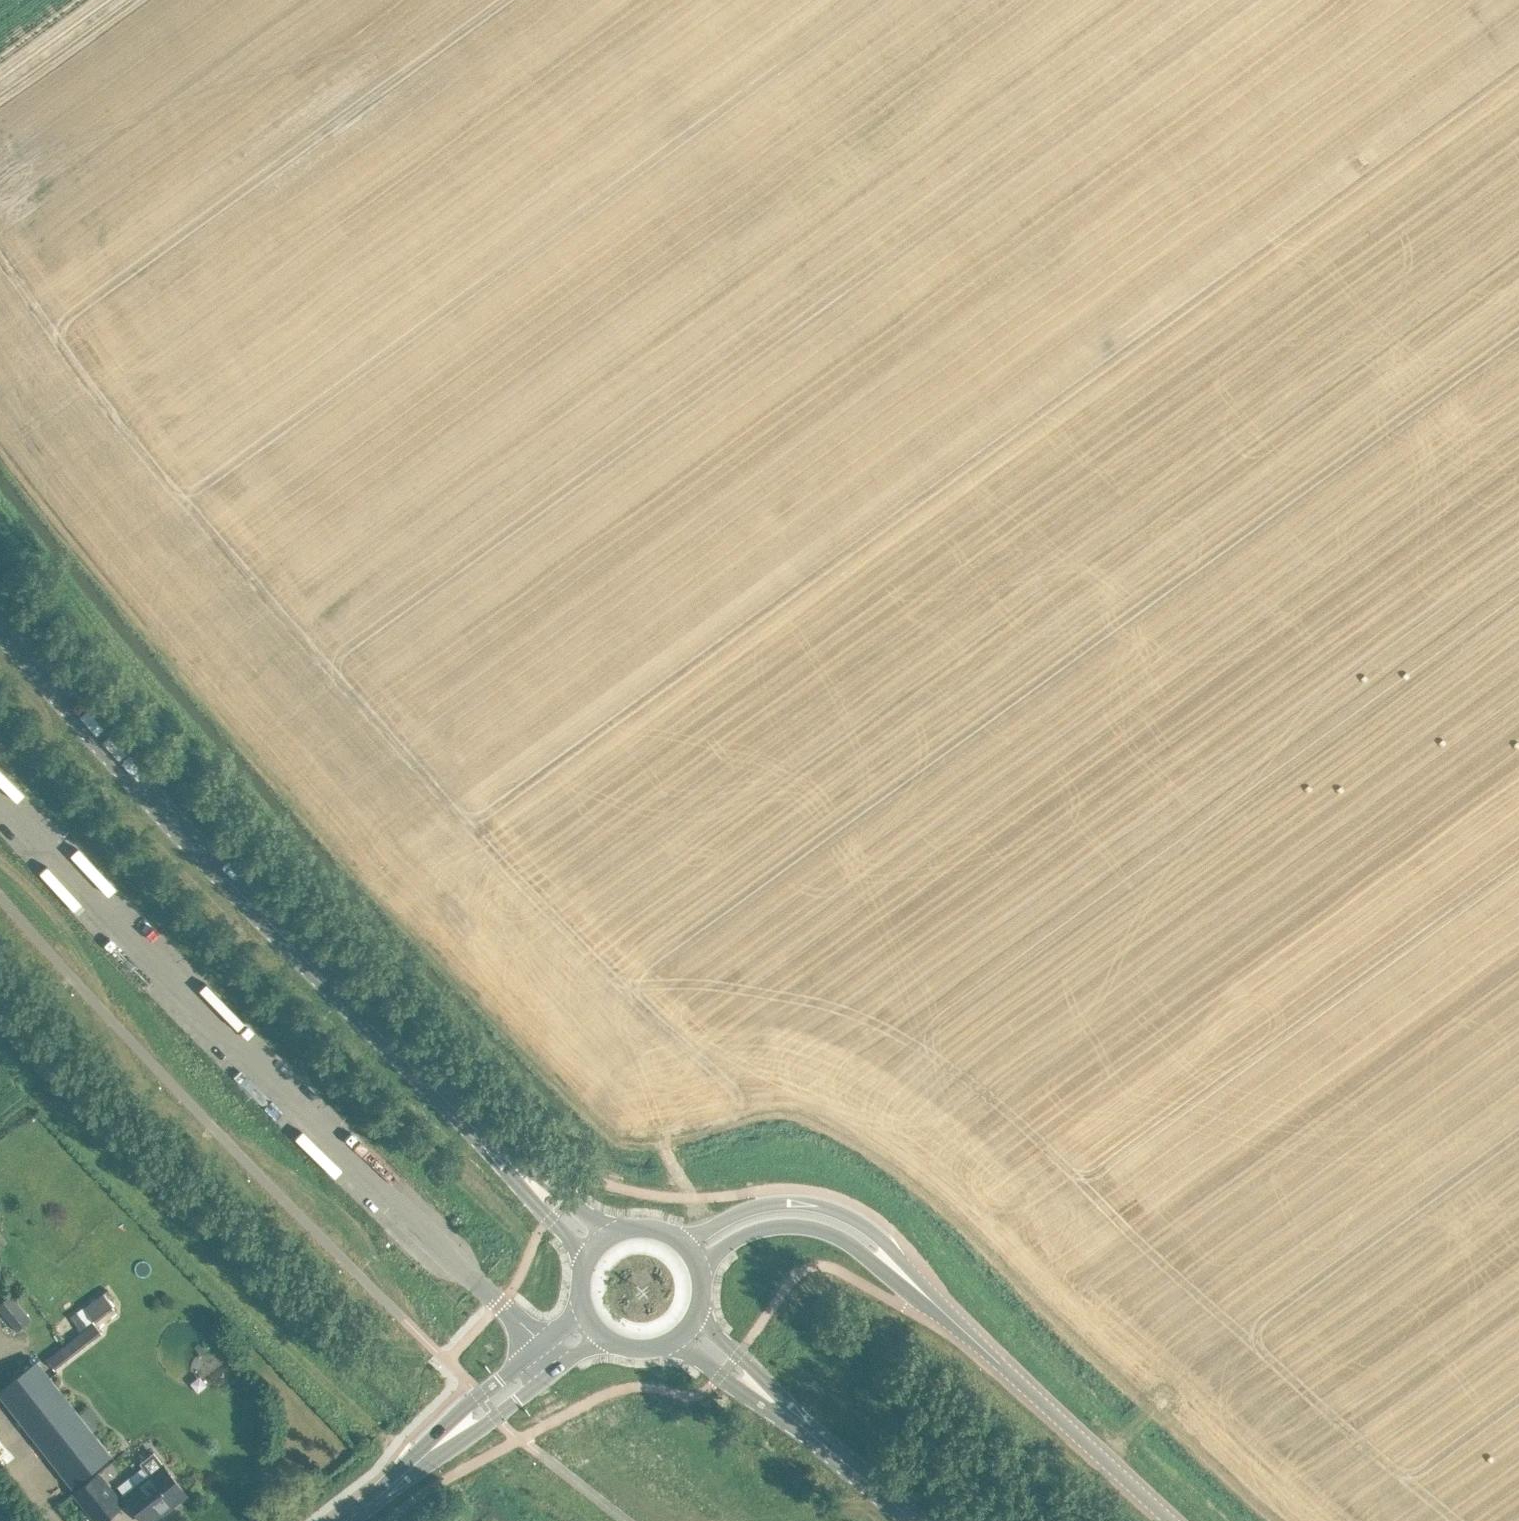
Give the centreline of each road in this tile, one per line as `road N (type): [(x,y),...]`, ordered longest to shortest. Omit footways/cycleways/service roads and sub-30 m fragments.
road 1 (tertiary): [(598,1257),(550,1218),(0,635)]
road 2 (unclassified): [(554,1349),(0,803)]
road 3 (tertiary): [(968,1337),(829,1219),(767,1215),(685,1252)]
road 4 (tertiary): [(922,1520),(684,1324)]
road 5 (tertiary): [(336,1520),(554,1349)]
road 6 (tertiary): [(968,1337),(1170,1520)]

